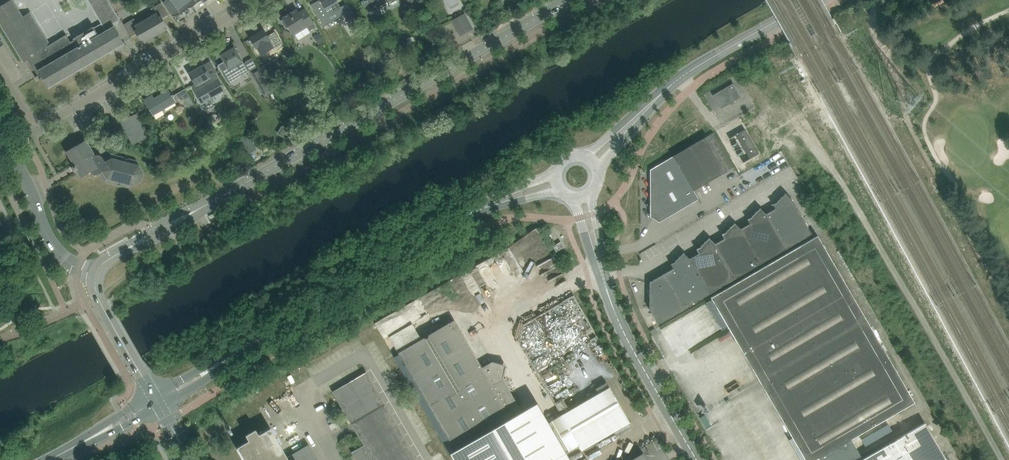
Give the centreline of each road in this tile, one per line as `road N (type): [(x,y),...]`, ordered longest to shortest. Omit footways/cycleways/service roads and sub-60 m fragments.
road 1 (track): [(1001,459),(770,79)]
road 2 (tertiary): [(187,216),(568,0)]
road 3 (track): [(1008,309),(913,135),(874,24),(885,0)]
road 4 (residential): [(0,68),(28,118),(41,121),(258,0)]
road 5 (tertiary): [(219,365),(493,204)]
road 6 (tertiary): [(696,459),(618,323),(595,241)]
road 7 (tertiary): [(638,117),(680,78),(816,0)]
road 8 (tertiary): [(97,273),(52,245),(0,132)]

